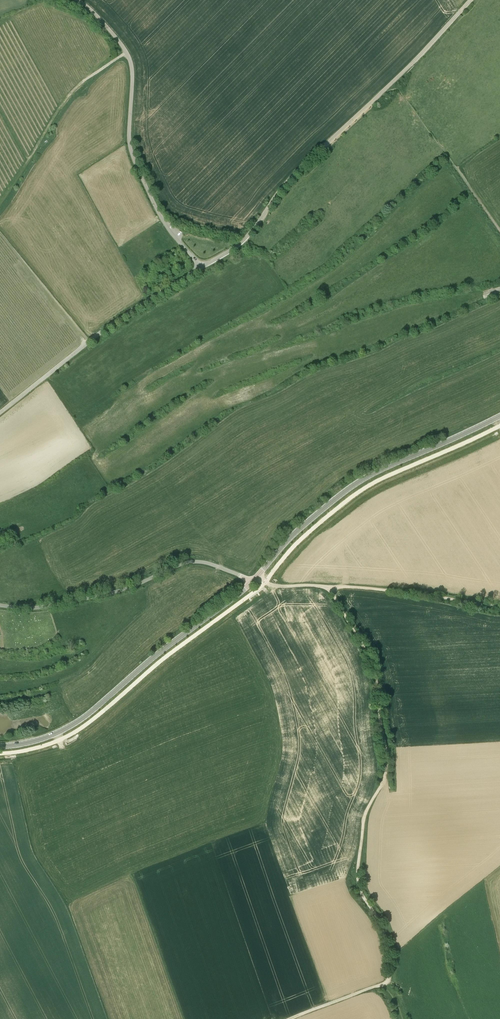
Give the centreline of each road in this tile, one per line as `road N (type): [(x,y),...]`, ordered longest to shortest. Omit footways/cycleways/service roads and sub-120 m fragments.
road 1 (track): [(380,985),(389,978),(389,953),(358,865),(387,754),(371,660),(328,586)]
road 2 (unclassified): [(201,267),(244,240),(291,177),(470,0)]
road 3 (tertiary): [(0,746),(50,735),(85,716),(253,581)]
road 4 (unclassified): [(201,267),(160,216),(132,153),(128,55),(79,0)]
road 5 (tertiary): [(253,581),(351,486),(499,416)]
road 6 (unclassified): [(253,581),(194,562),(116,592),(38,607),(0,605)]
road 7 (unclassified): [(0,413),(104,330),(201,267)]
road 8 (unclassified): [(499,607),(253,581)]

